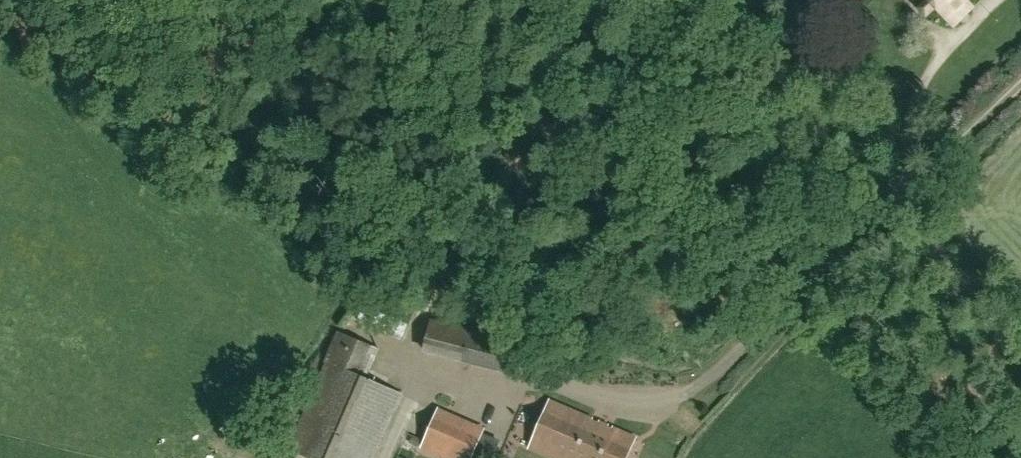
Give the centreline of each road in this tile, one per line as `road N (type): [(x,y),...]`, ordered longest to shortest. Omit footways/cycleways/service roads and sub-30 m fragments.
road 1 (track): [(1009,322),(683,0)]

